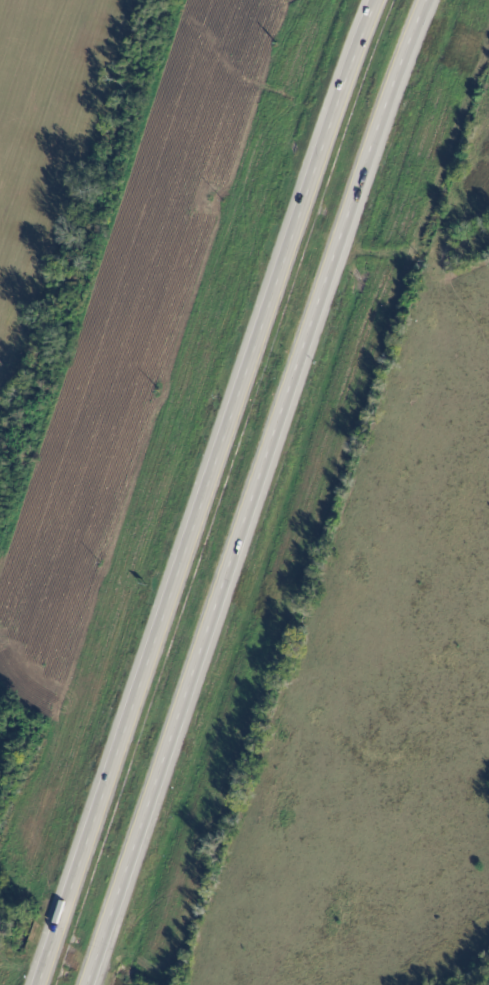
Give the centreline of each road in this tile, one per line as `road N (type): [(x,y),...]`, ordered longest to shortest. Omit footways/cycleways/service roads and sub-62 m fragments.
road 1 (trunk): [(87,984),(425,0)]
road 2 (trunk): [(376,0),(38,984)]

